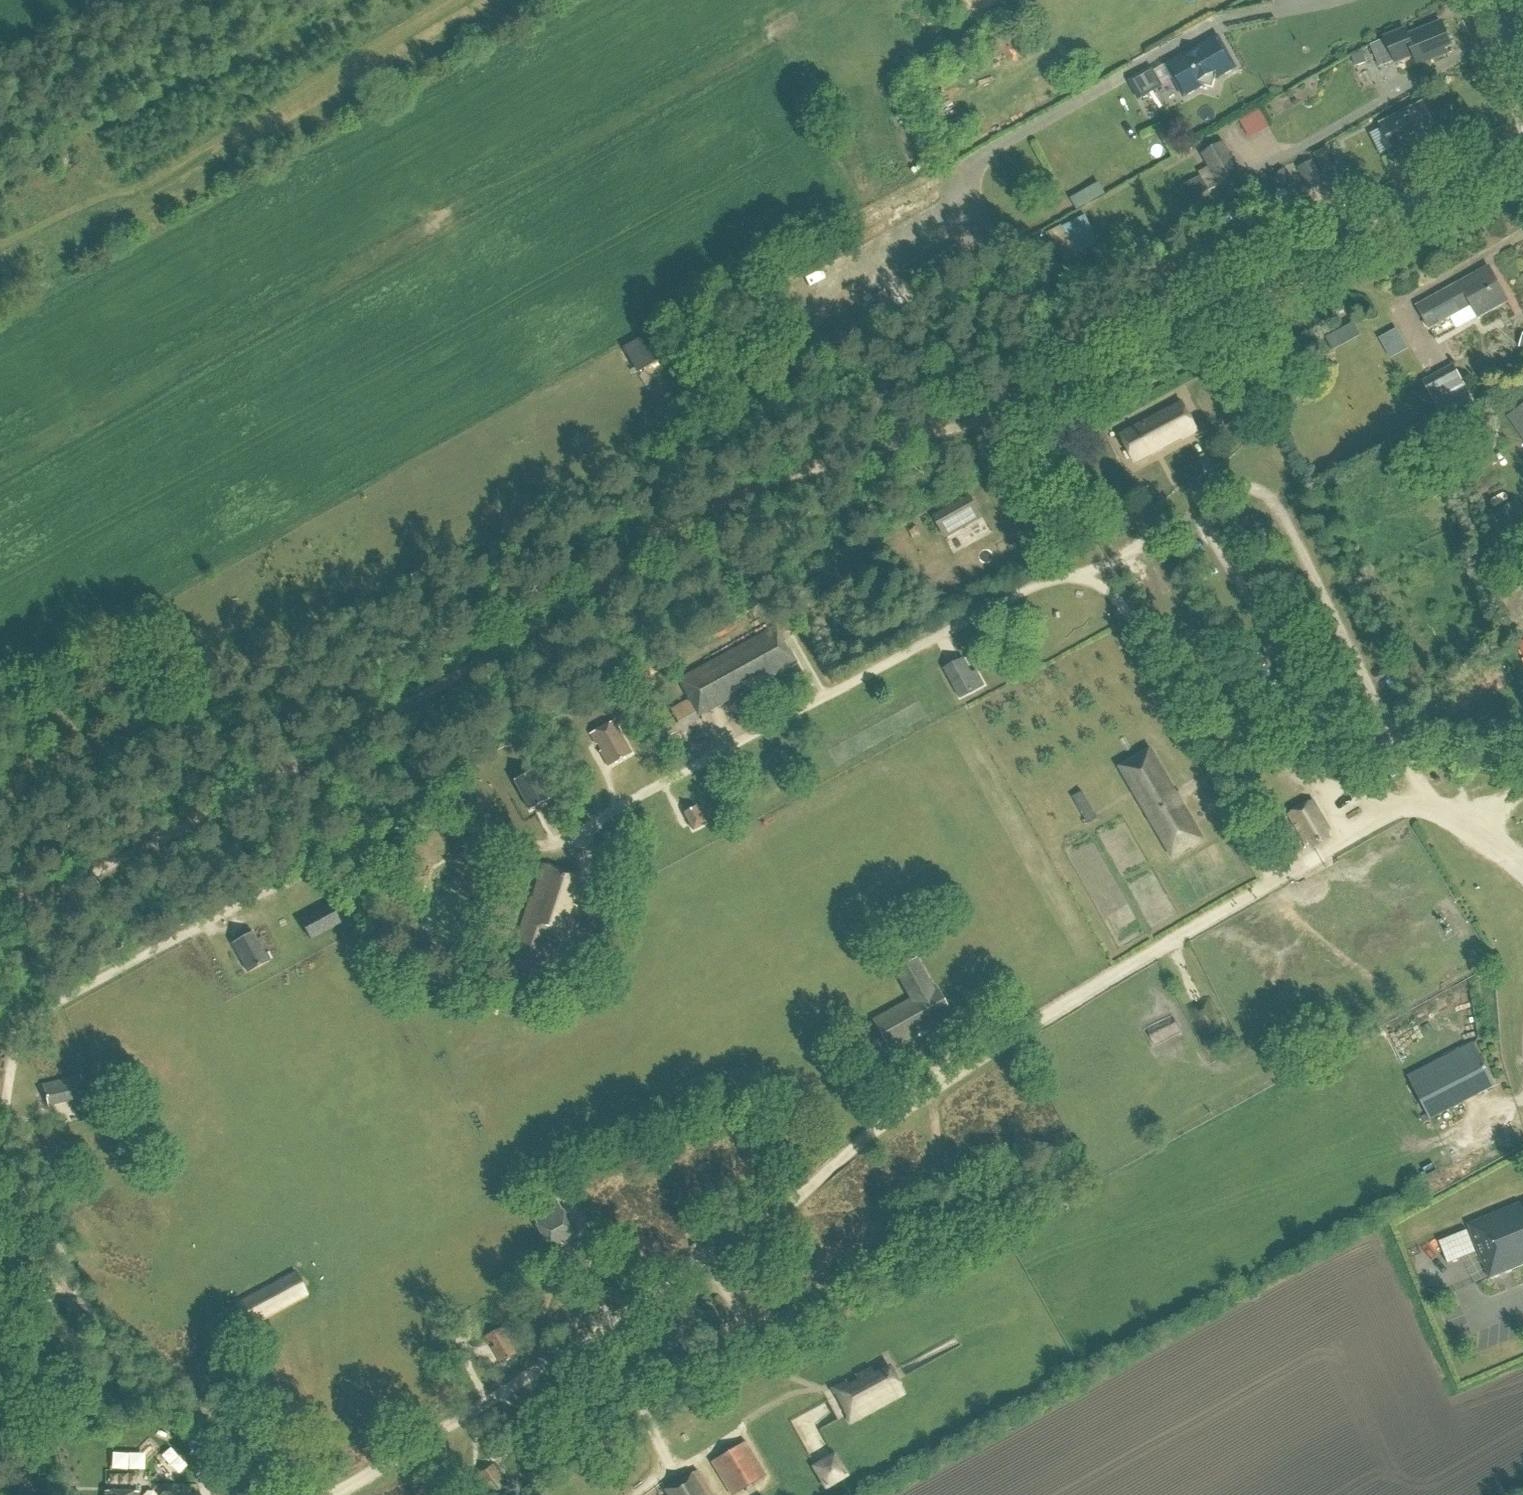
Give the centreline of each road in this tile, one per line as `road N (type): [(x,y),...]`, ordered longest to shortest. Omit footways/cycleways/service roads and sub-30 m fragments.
road 1 (track): [(1522,146),(1109,378),(727,500),(415,698),(0,918)]

